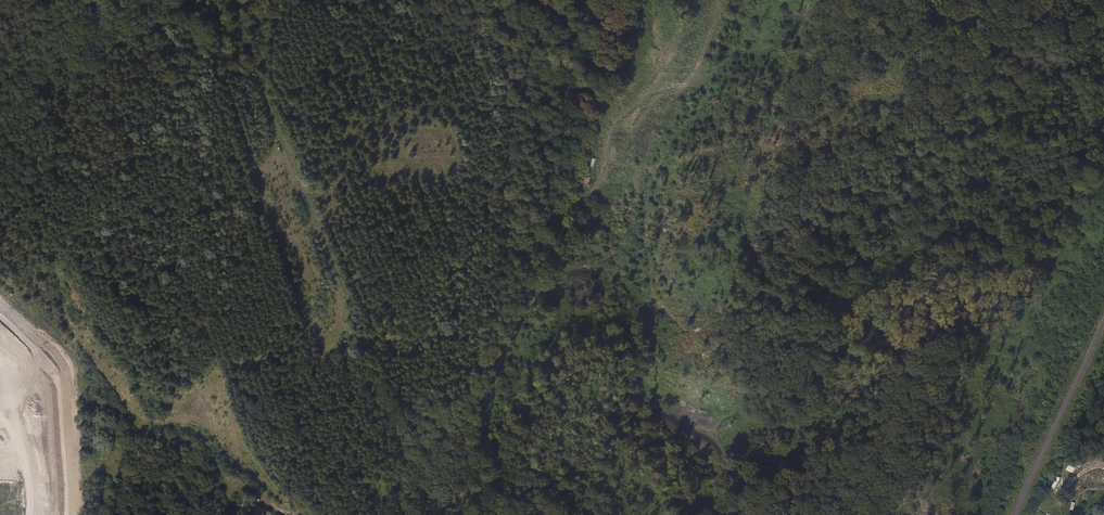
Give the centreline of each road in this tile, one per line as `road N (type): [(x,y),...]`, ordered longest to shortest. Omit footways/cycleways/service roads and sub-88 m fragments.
road 1 (track): [(129,459),(181,434),(288,514)]

